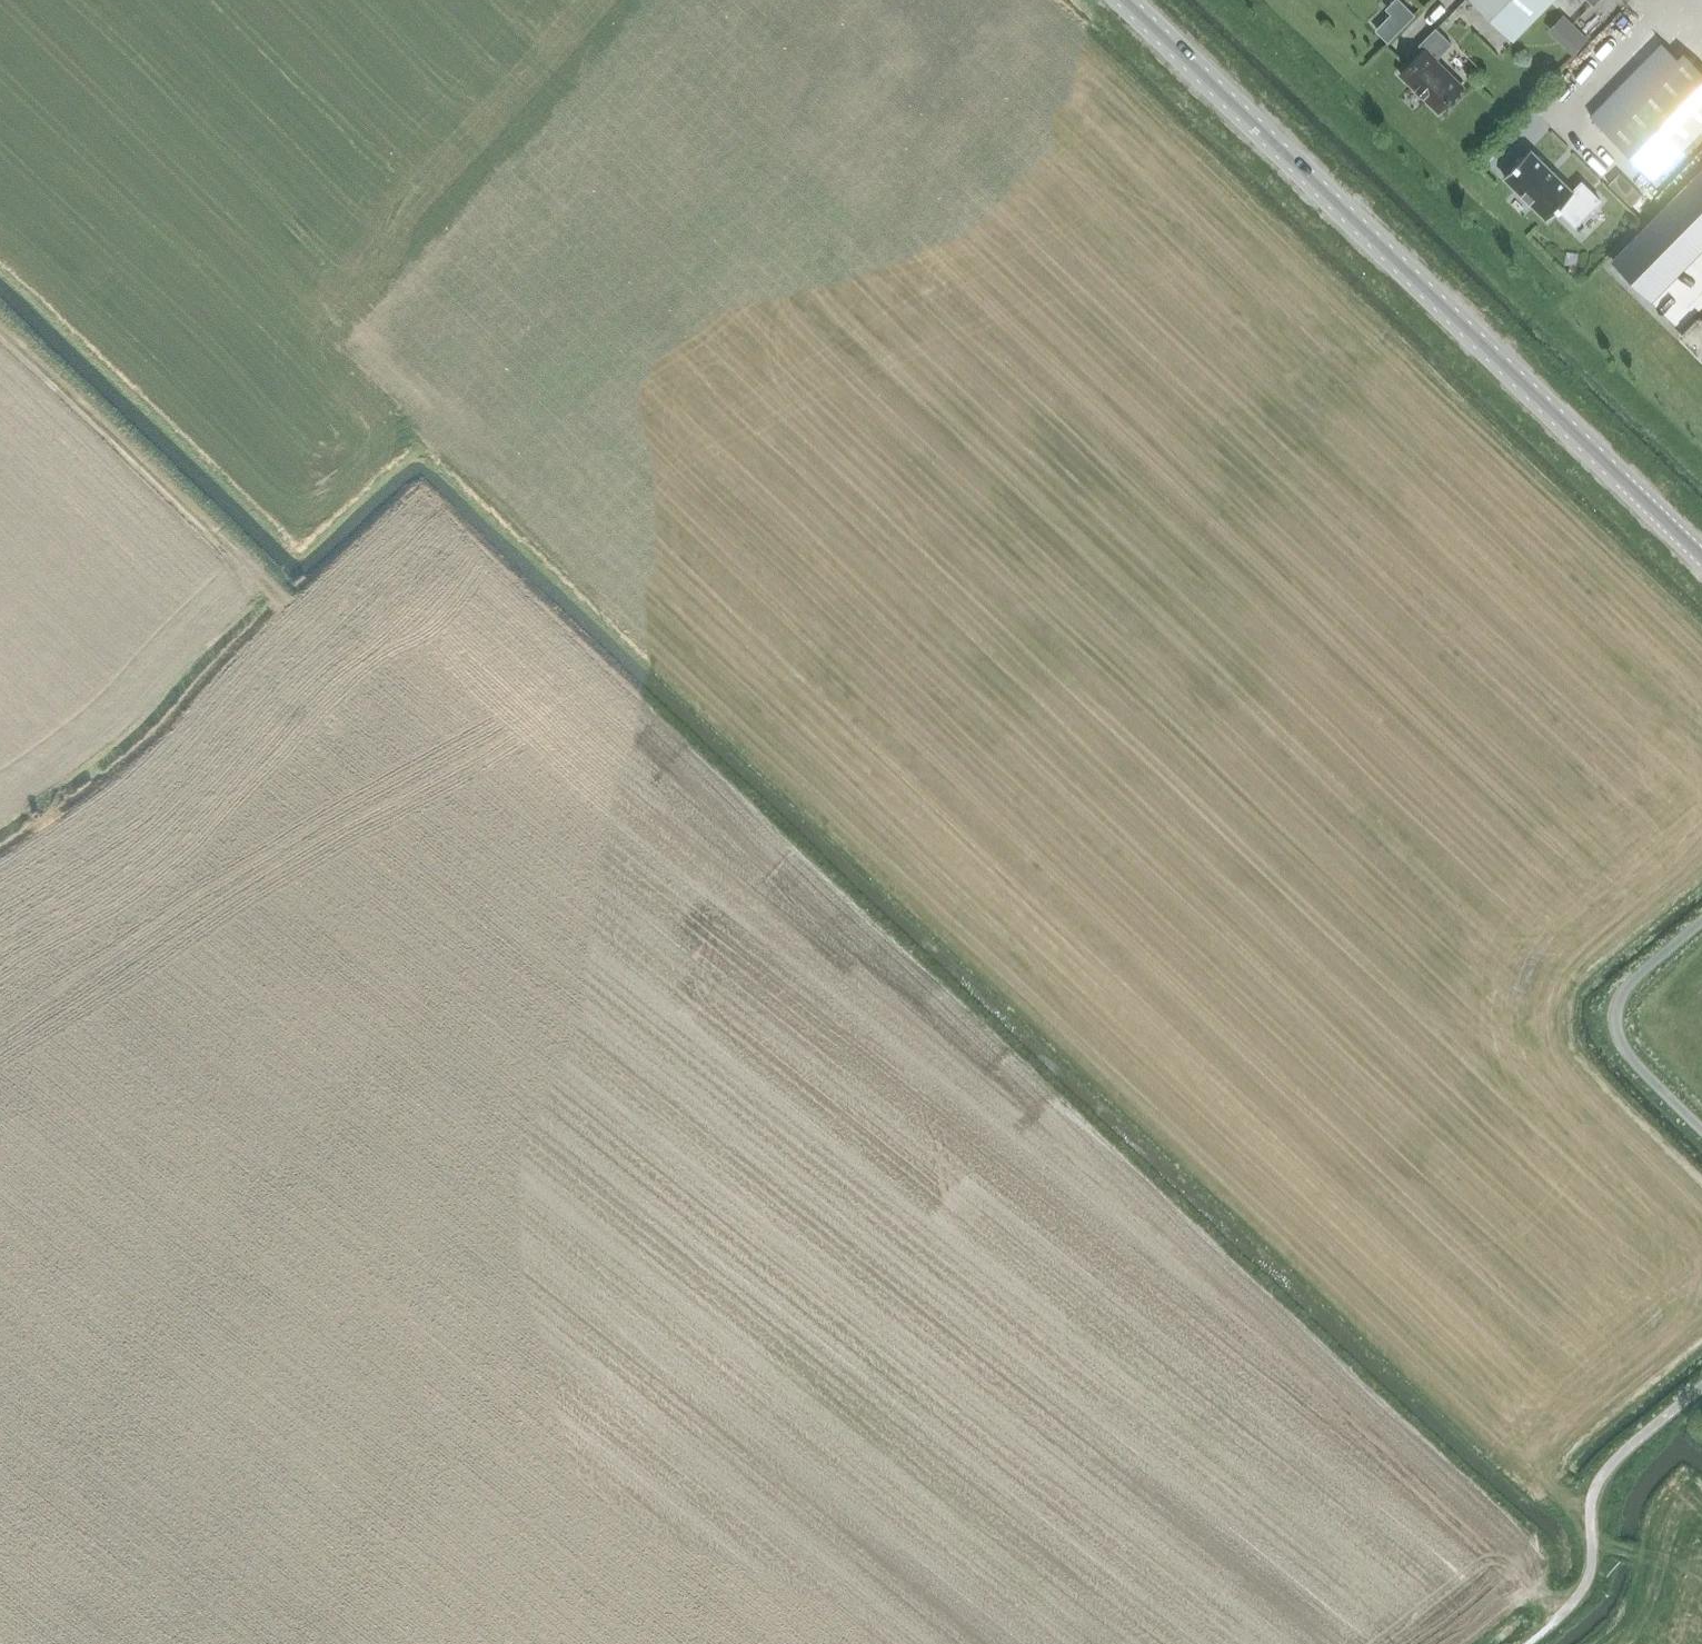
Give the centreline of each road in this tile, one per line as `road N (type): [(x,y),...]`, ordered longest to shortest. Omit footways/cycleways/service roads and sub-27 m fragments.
road 1 (secondary): [(1701,555),(1126,0)]

